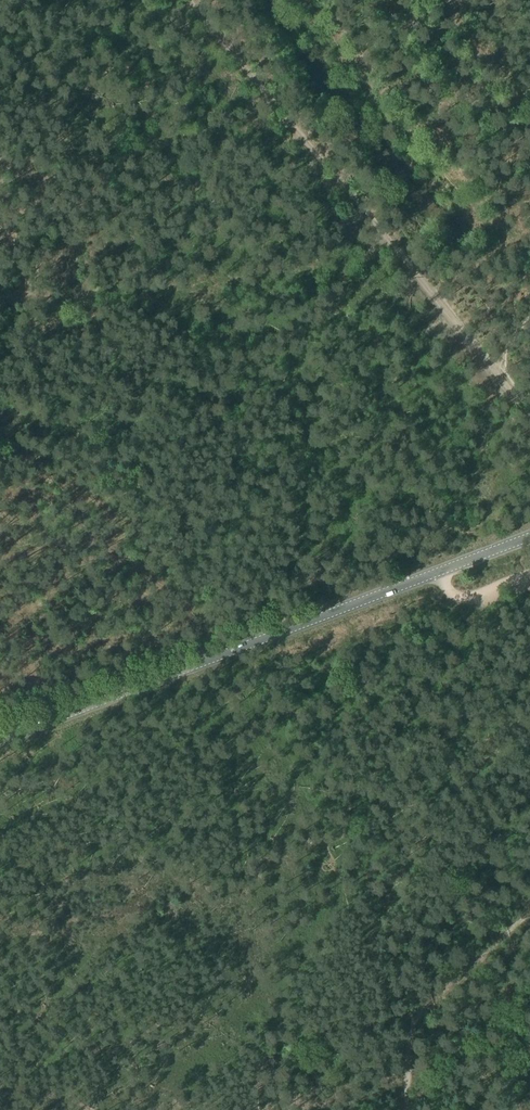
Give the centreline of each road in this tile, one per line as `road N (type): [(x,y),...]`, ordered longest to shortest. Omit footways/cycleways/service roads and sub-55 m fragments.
road 1 (tertiary): [(0,740),(529,536)]
road 2 (track): [(187,0),(492,366)]

